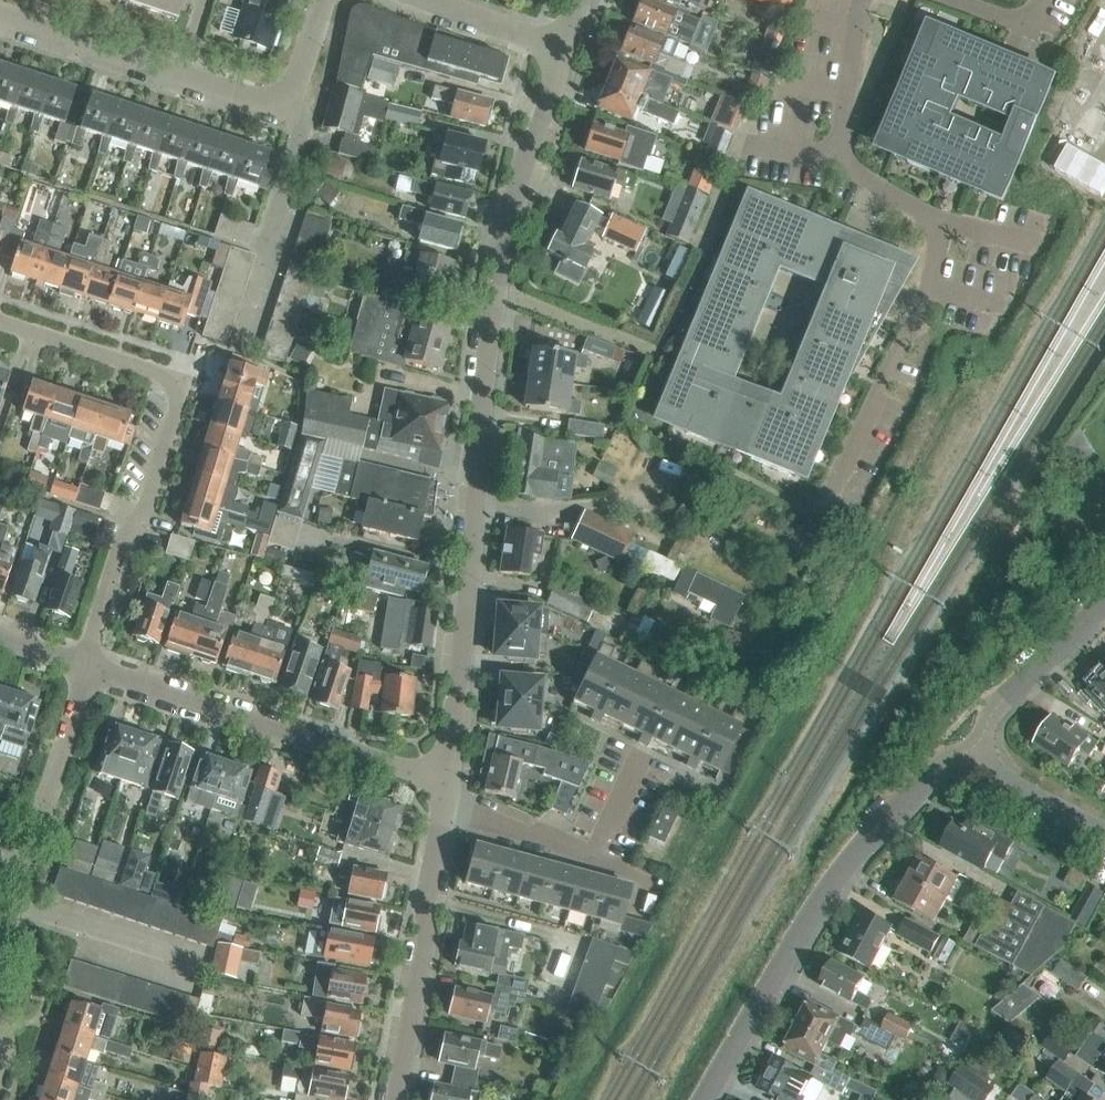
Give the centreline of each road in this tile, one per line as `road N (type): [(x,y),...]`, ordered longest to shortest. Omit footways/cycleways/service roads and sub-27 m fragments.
road 1 (unclassified): [(452,784),(498,297),(567,45)]
road 2 (residential): [(84,675),(175,405),(146,372),(0,326)]
road 3 (residential): [(708,1099),(846,869),(964,750)]
road 4 (residential): [(846,479),(928,295),(943,229),(842,162)]
road 5 (unclassified): [(452,784),(84,675)]
road 6 (unclassified): [(394,1099),(450,805)]
road 7 (residential): [(0,959),(84,675)]
road 8 (residential): [(327,0),(290,113),(181,78)]
road 9 (residential): [(450,805),(655,869)]
road 10 (residential): [(964,750),(1104,609)]
road 11 (residential): [(181,78),(0,17)]
road 12 (residential): [(842,162),(863,0)]
road 13 (residential): [(1104,827),(964,750)]
road 14 (residential): [(567,45),(433,0)]
road 15 (residential): [(948,0),(1021,31),(1052,0)]

